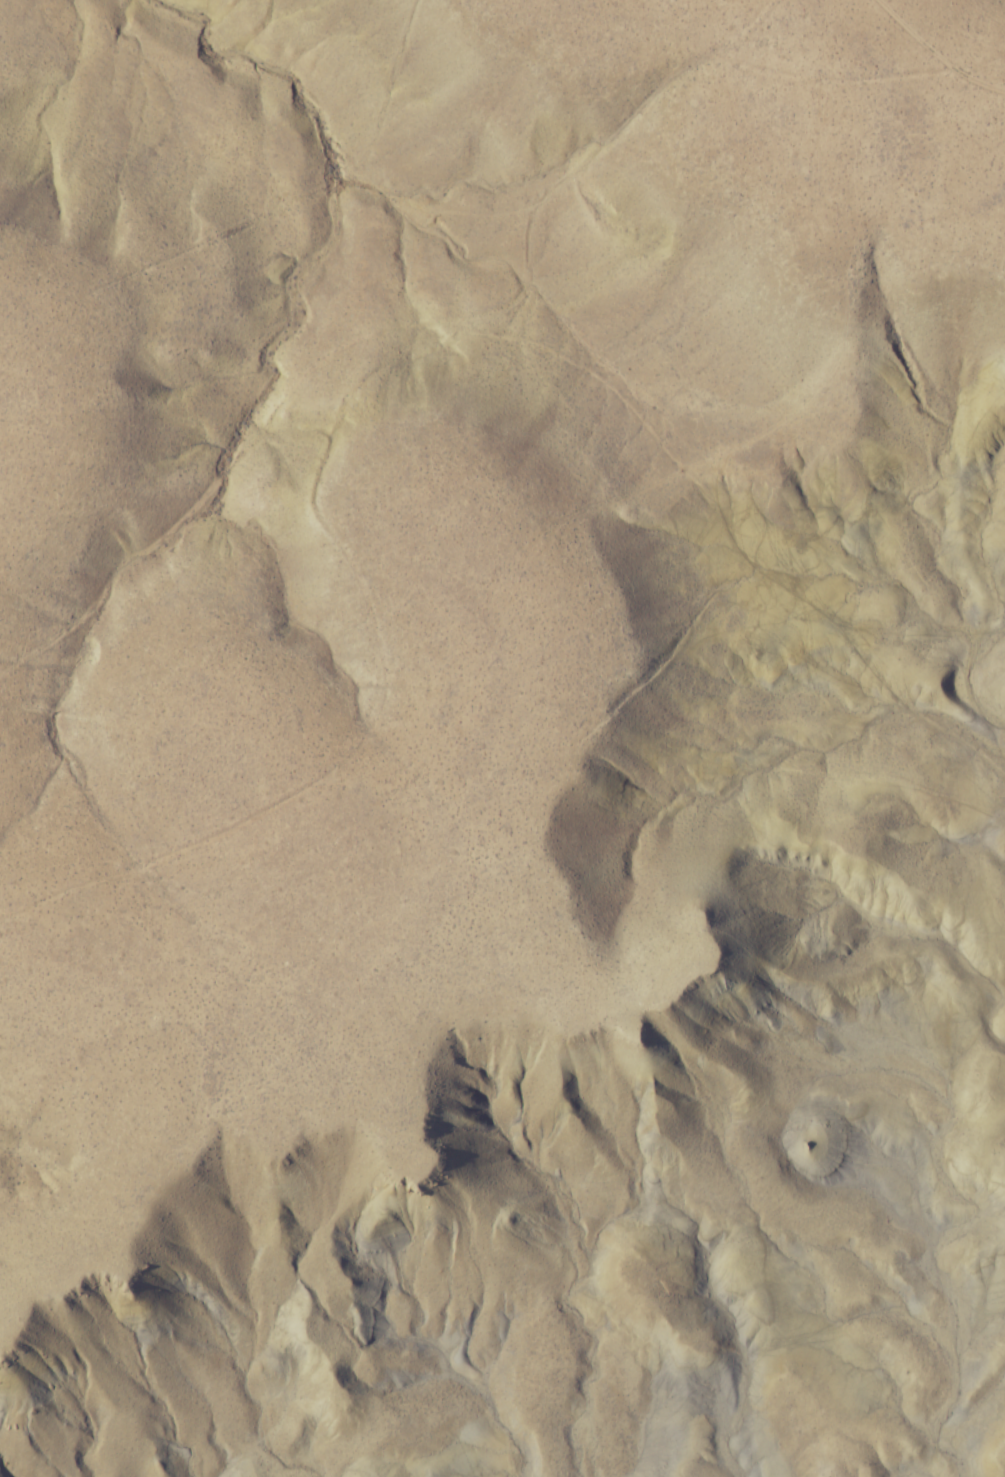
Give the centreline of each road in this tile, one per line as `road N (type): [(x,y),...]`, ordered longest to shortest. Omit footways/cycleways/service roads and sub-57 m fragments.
road 1 (track): [(879,0),(942,64),(1004,92)]

